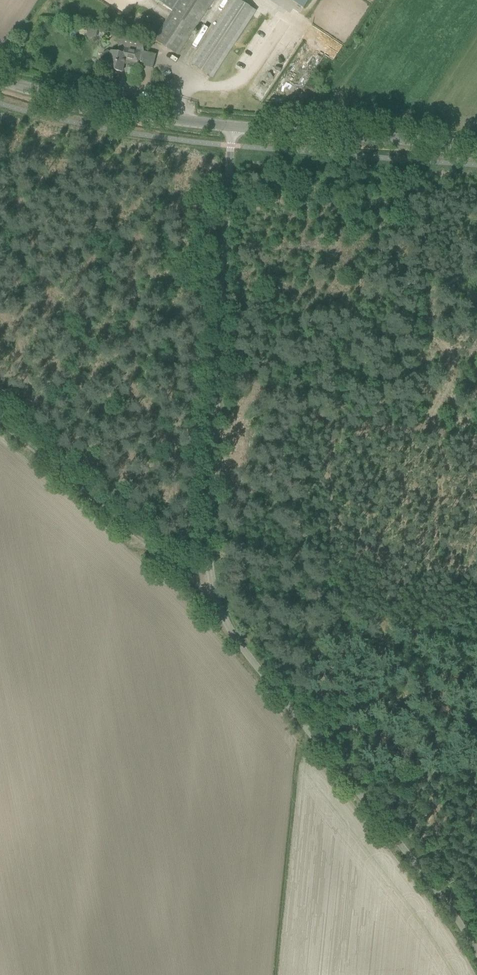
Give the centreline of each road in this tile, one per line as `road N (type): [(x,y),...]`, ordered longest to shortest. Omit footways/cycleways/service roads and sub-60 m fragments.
road 1 (unclassified): [(476,953),(456,913),(228,627),(214,596),(232,126)]
road 2 (track): [(214,596),(0,425)]
road 3 (tertiary): [(476,146),(232,126)]
road 4 (tertiary): [(232,126),(79,102),(0,79)]

